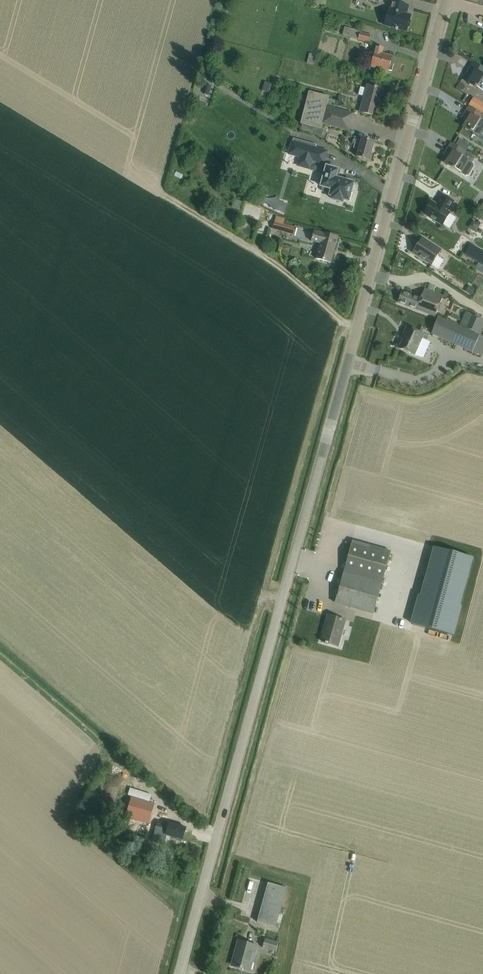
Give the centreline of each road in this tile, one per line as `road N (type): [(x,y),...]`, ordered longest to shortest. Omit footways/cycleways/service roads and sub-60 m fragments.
road 1 (unclassified): [(179,973),(446,1)]

